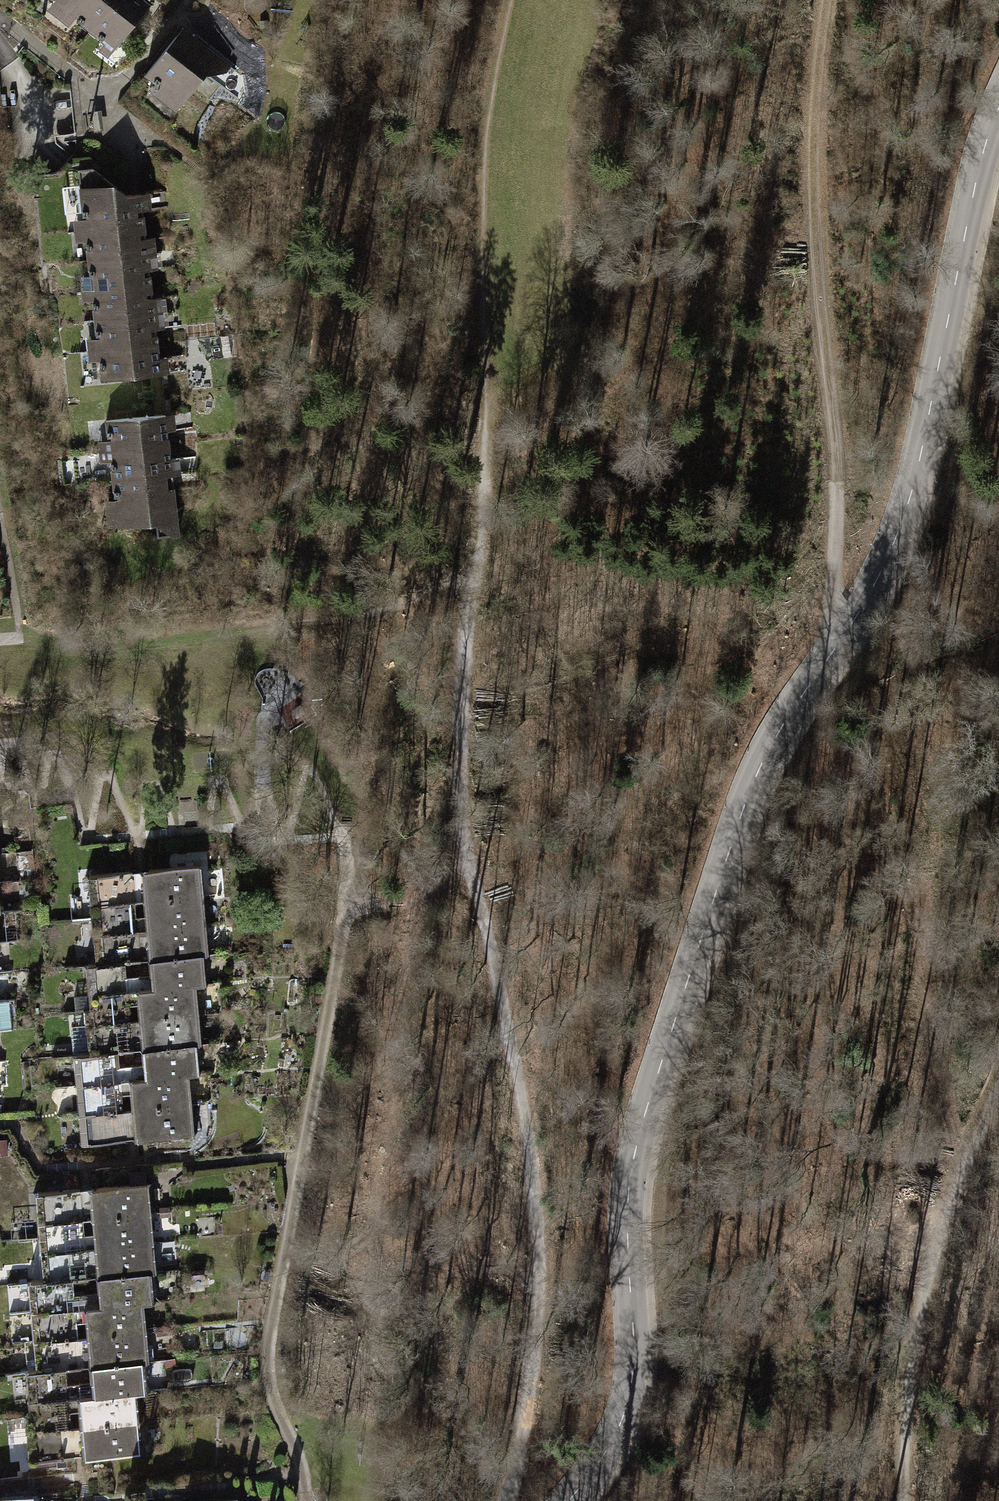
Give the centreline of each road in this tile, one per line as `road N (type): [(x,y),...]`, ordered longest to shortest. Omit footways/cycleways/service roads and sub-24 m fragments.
road 1 (tertiary): [(568,1500),(616,1435),(630,1397),(630,1185),(646,1110),(749,790),(899,531),(998,106)]
road 2 (track): [(820,0),(807,161),(841,639)]
road 3 (track): [(998,1079),(909,1334),(894,1500)]

